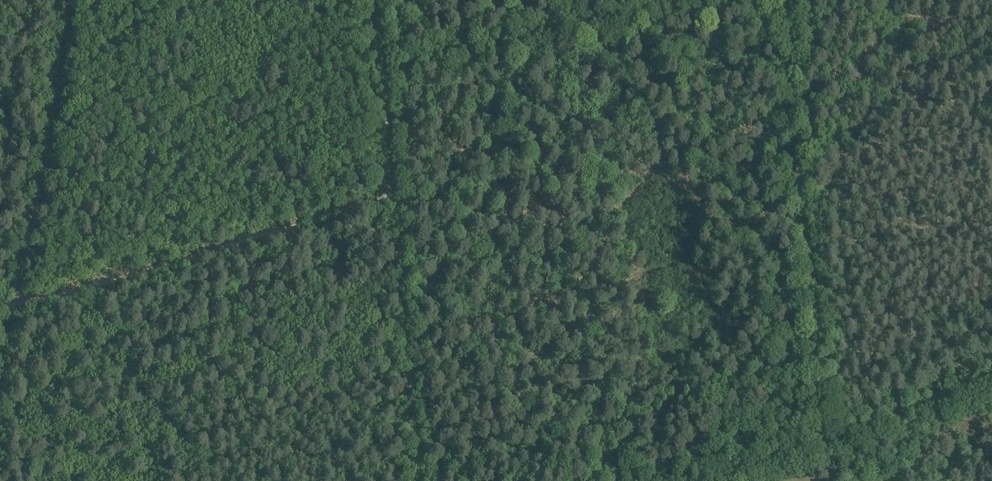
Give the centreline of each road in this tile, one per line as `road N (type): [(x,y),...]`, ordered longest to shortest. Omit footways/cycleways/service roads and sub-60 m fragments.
road 1 (track): [(732,480),(991,381)]

